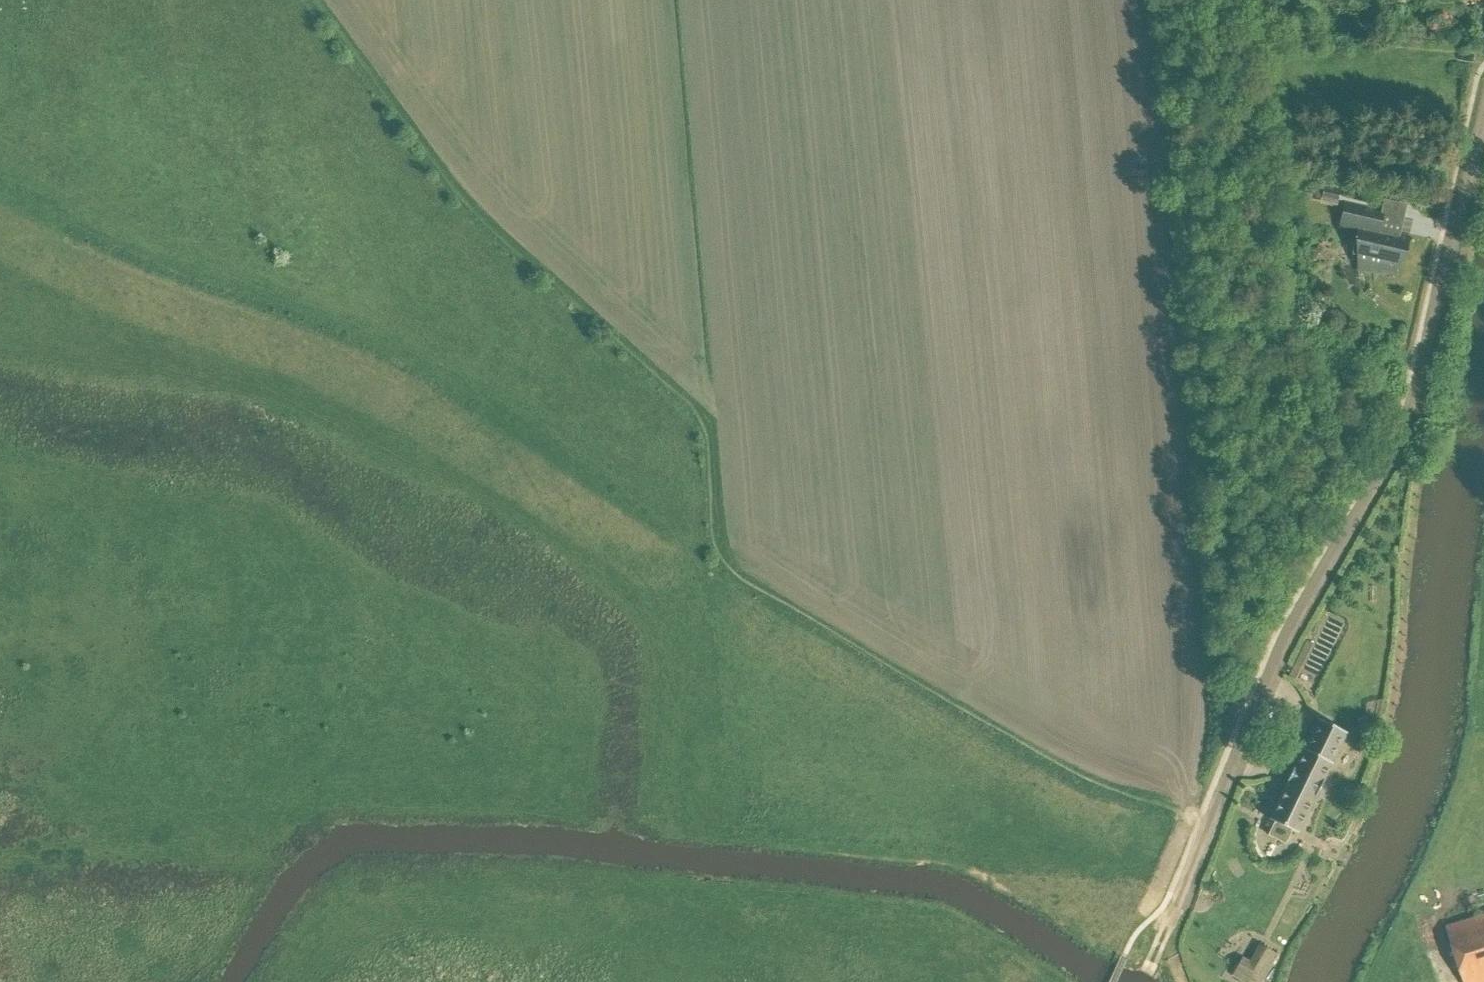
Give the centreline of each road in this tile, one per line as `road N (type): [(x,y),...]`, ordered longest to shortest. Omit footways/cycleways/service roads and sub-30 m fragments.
road 1 (track): [(1483,113),(1405,442),(1299,628),(1211,830)]
road 2 (track): [(1211,830),(1146,981)]

